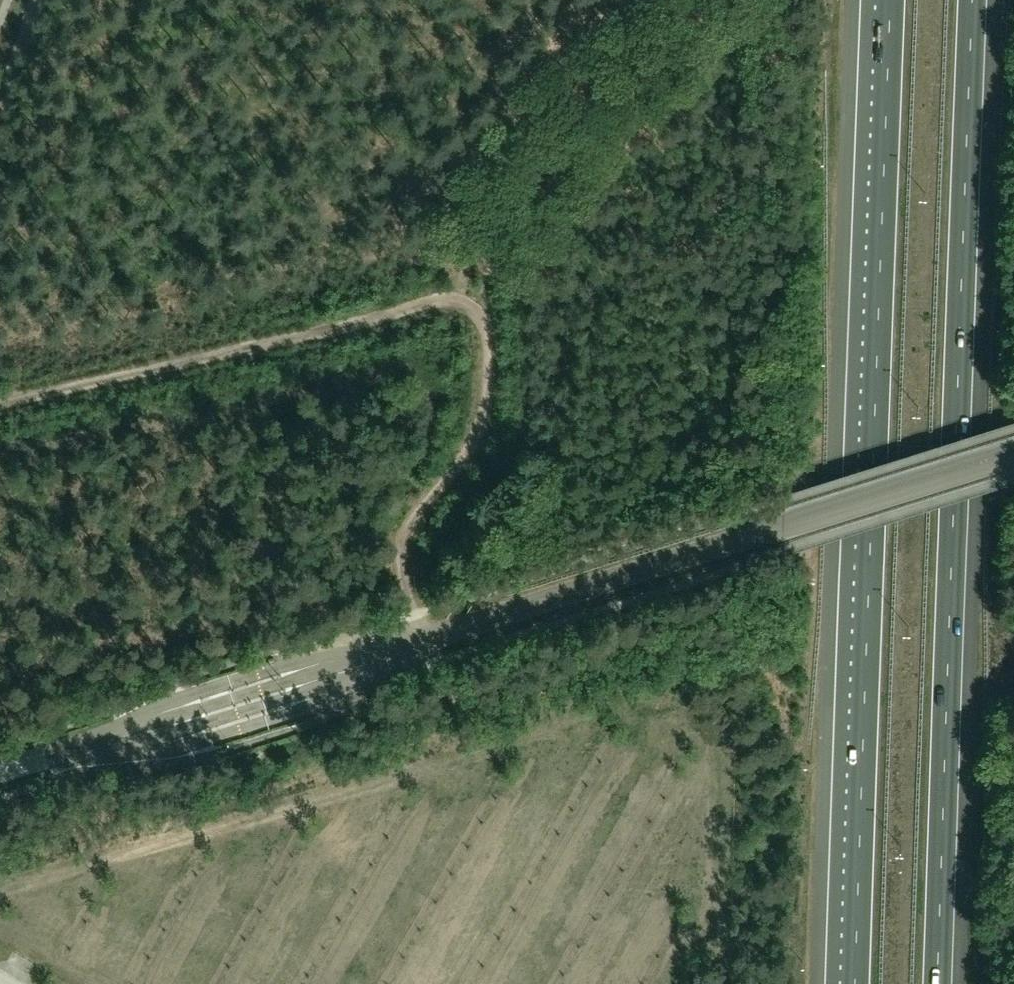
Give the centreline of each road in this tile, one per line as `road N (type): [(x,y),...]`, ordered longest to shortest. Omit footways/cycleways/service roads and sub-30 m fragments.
road 1 (unclassified): [(0,771),(1013,454)]
road 2 (motorway): [(891,0),(857,983)]
road 3 (motorway): [(940,983),(973,0)]
road 4 (track): [(424,638),(402,551),(413,515),(478,440),(492,386),(485,321),(457,306),(431,303),(0,405)]
road 5 (track): [(472,314),(597,107)]

